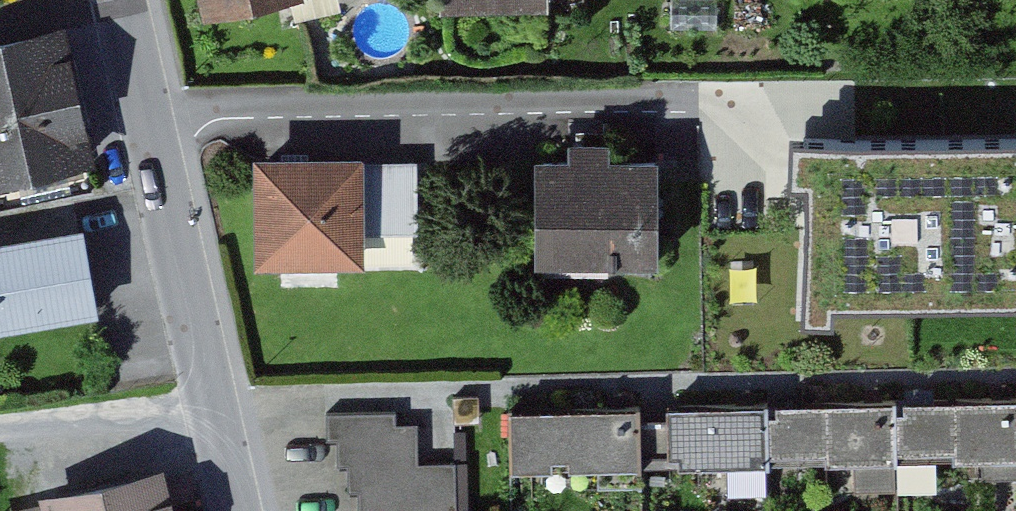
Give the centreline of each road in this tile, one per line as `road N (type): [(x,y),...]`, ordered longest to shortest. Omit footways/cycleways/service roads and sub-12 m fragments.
road 1 (residential): [(138,0),(251,510)]

